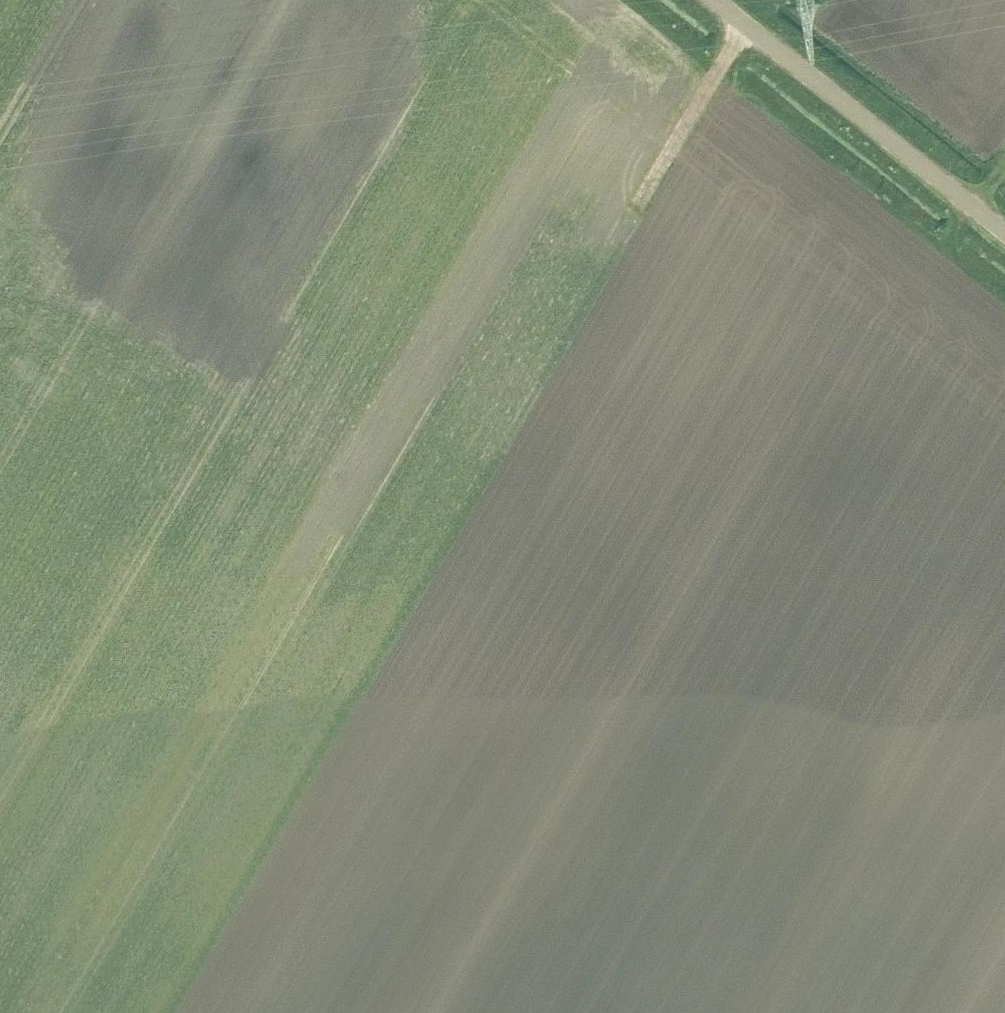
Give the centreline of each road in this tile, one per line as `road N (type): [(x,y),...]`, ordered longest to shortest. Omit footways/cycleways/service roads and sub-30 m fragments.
road 1 (unclassified): [(1004,232),(714,0)]

